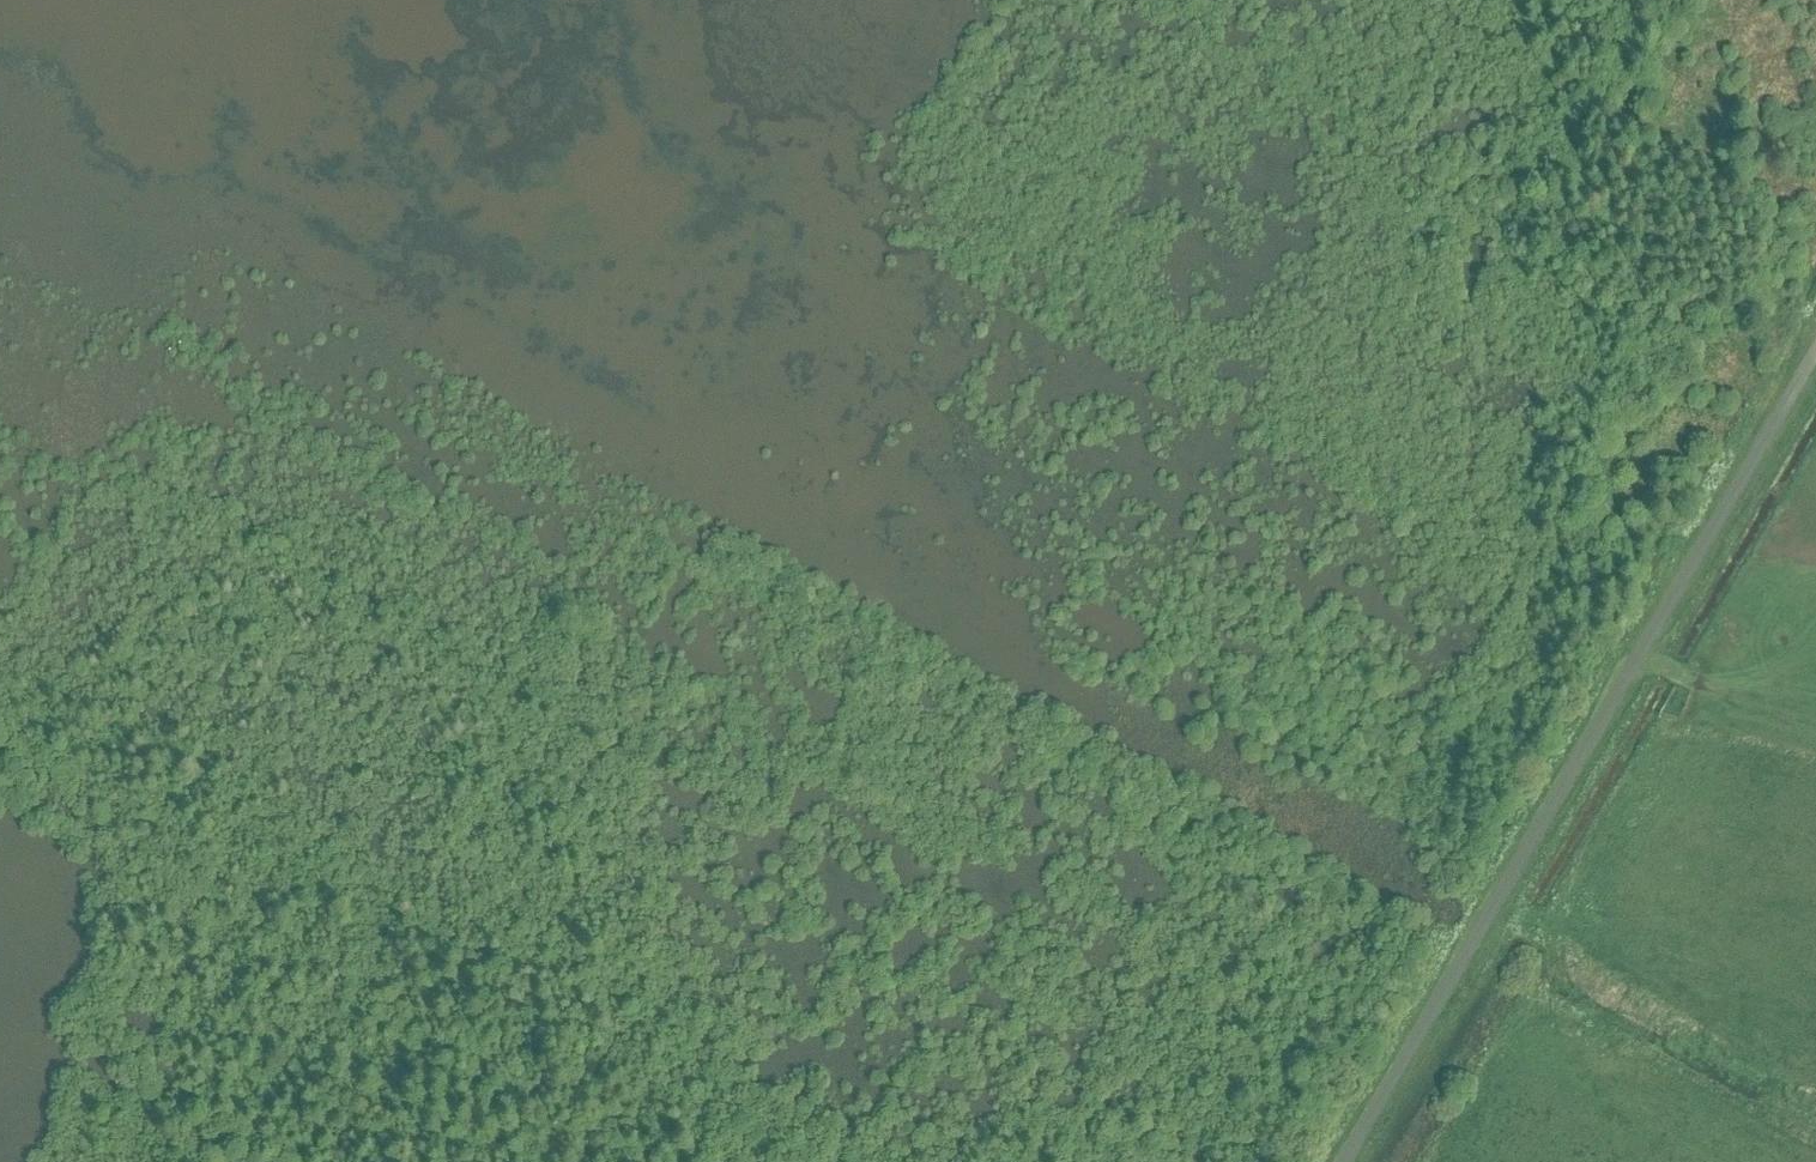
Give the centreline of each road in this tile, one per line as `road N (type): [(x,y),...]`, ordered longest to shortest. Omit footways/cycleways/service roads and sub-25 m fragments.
road 1 (unclassified): [(1345,1161),(1815,350)]

